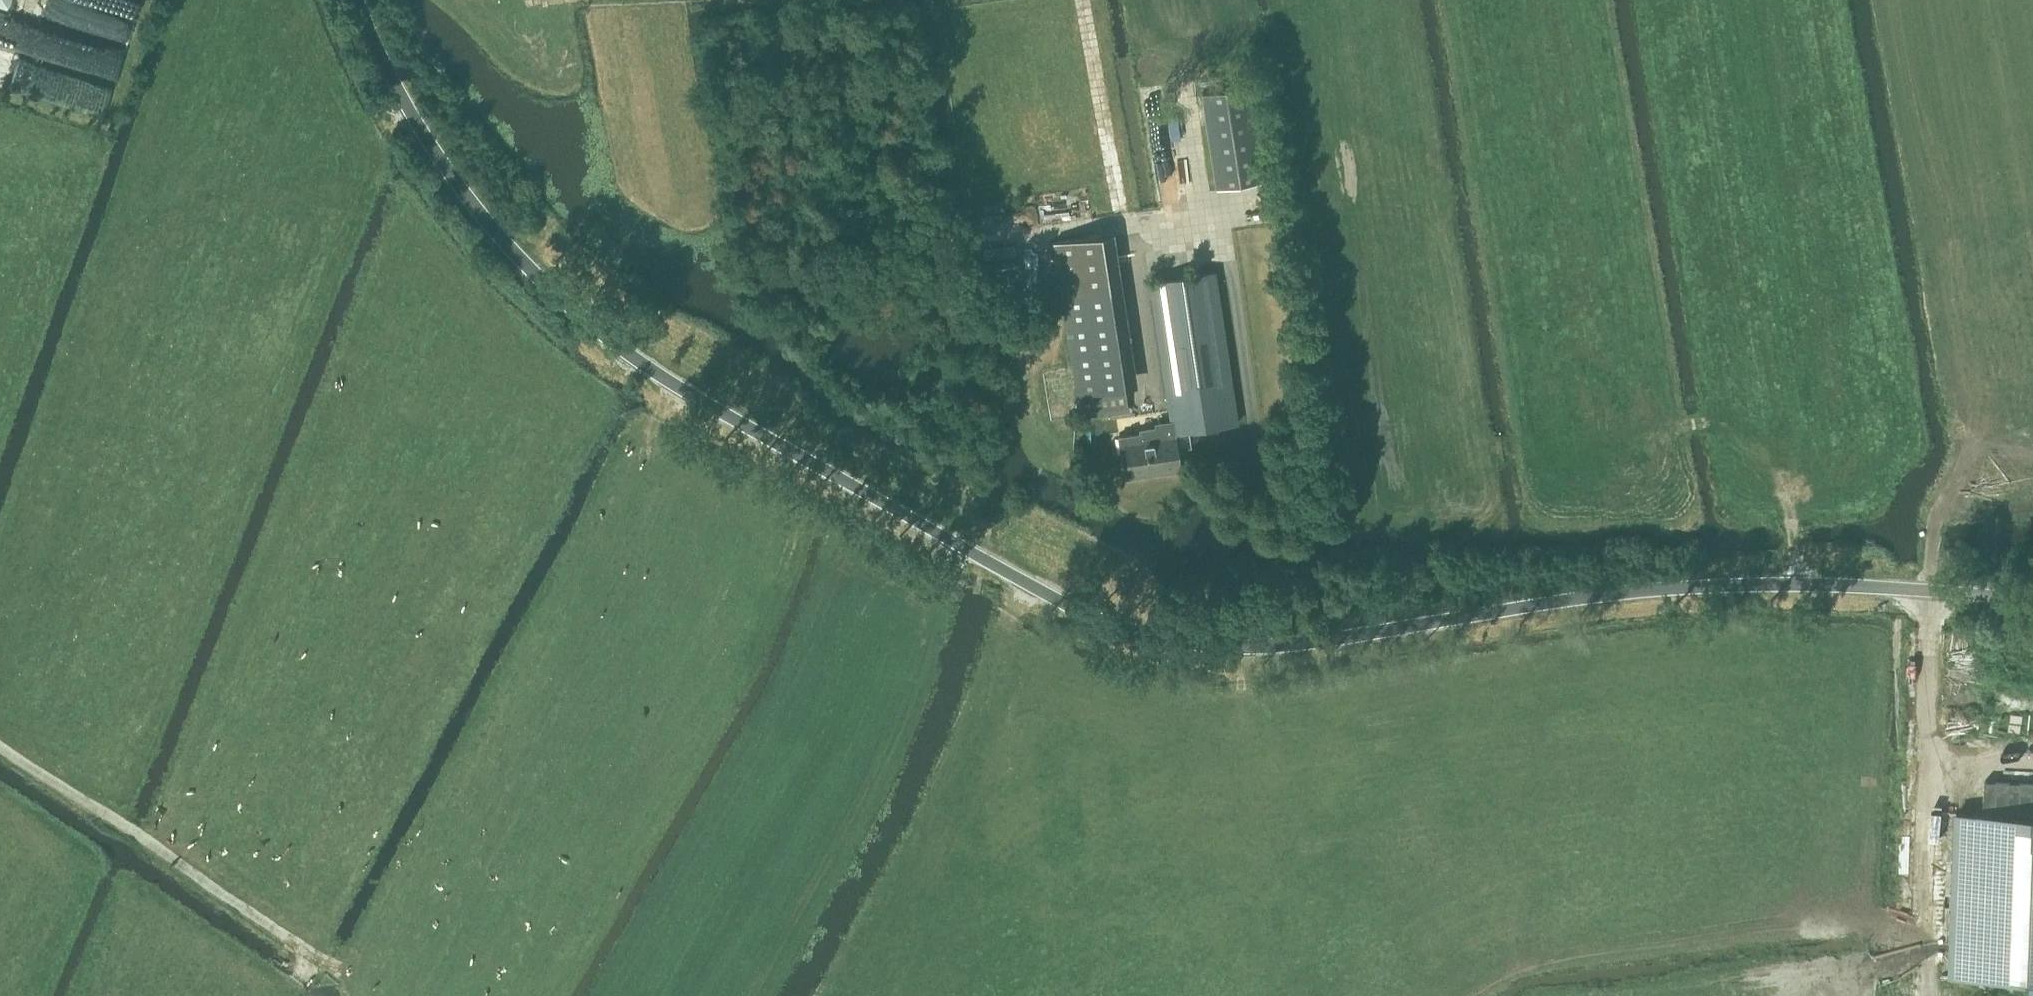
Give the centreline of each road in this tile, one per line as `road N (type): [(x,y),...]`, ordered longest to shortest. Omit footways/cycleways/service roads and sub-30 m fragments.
road 1 (unclassified): [(2032,603),(1934,587),(1784,586),(1639,593),(1239,650),(1137,636),(1029,591),(658,377),(598,332),(470,206),(389,72),(359,0)]
road 2 (track): [(1936,77),(1978,351),(1971,472),(1940,510),(1934,587)]
road 3 (track): [(0,749),(318,965)]

